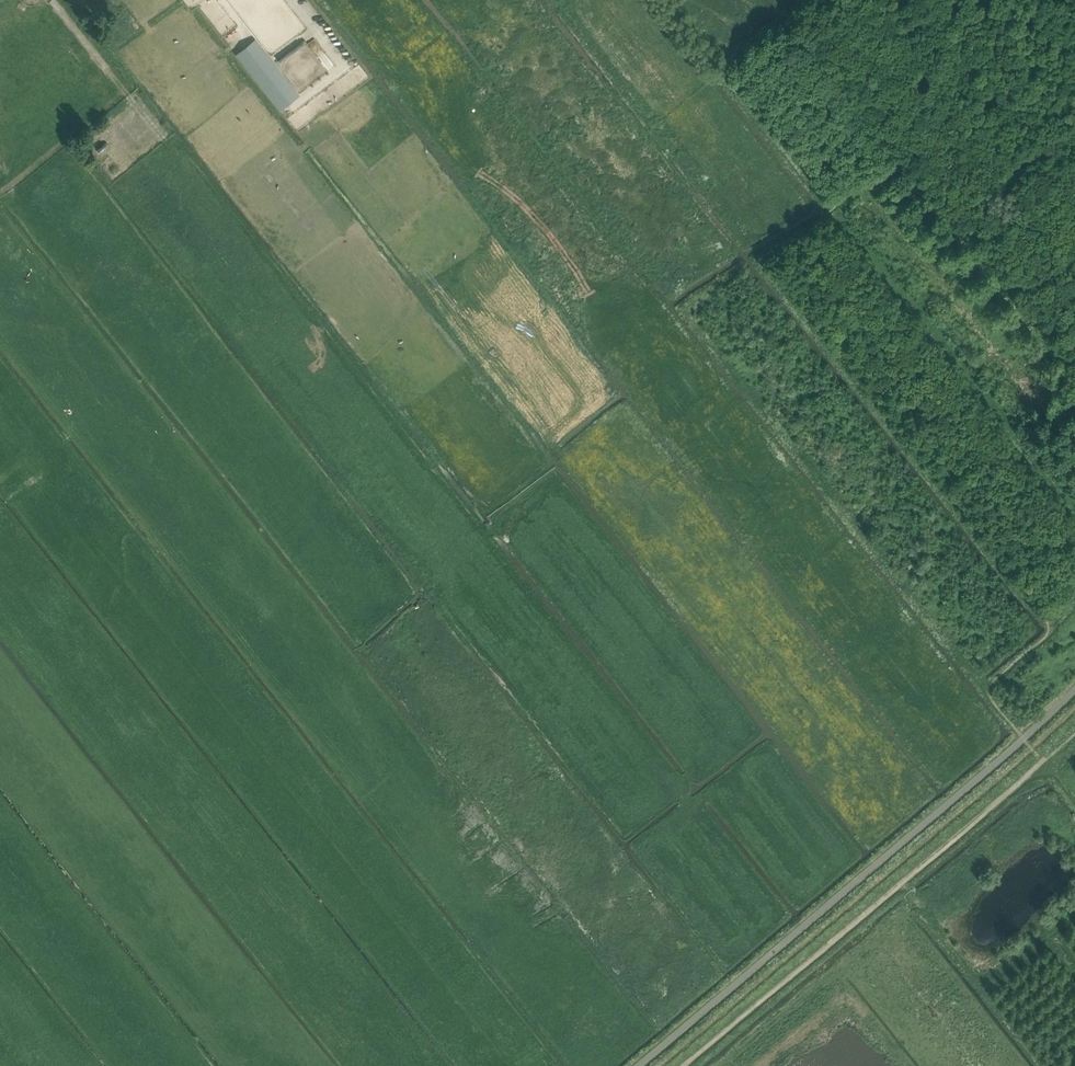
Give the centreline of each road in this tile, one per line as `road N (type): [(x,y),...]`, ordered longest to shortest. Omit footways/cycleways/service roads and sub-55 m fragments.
road 1 (track): [(51,0),(149,117),(105,153)]

